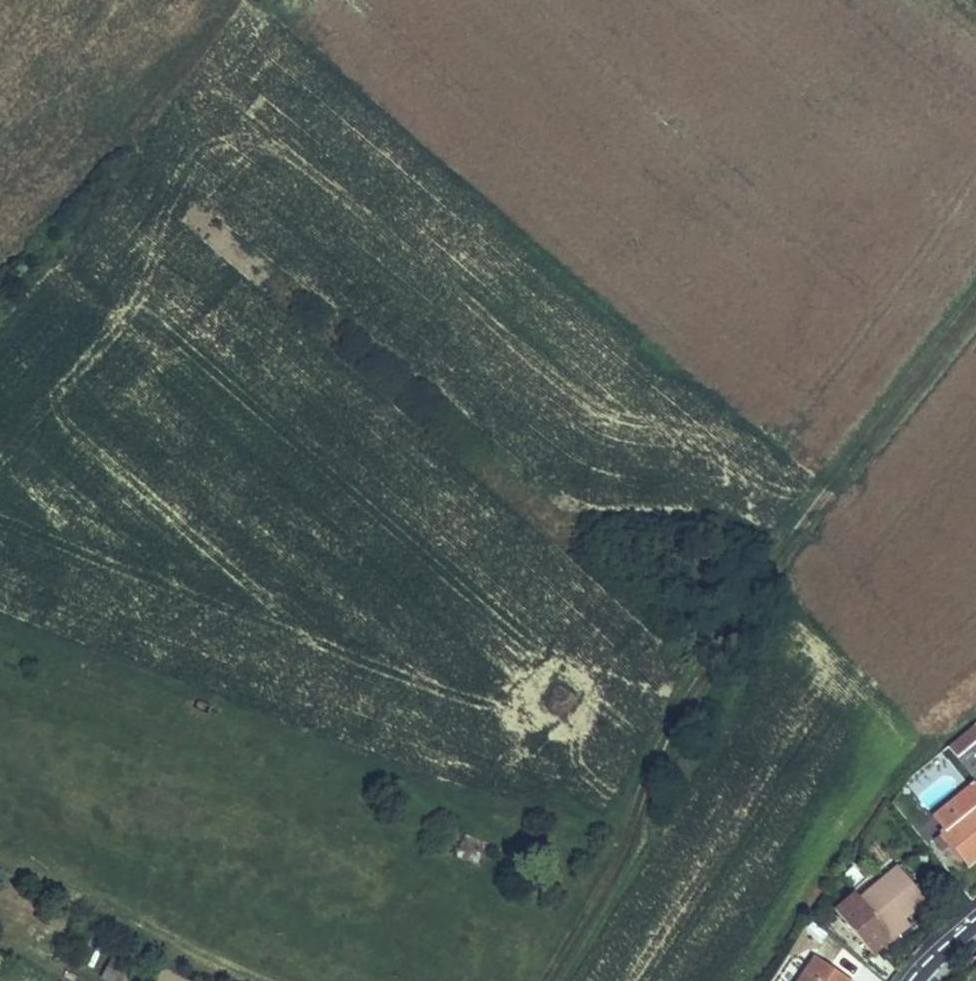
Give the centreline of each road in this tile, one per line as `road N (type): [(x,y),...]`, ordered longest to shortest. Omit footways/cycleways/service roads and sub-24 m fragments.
road 1 (track): [(975,302),(737,601),(624,839),(544,980)]

